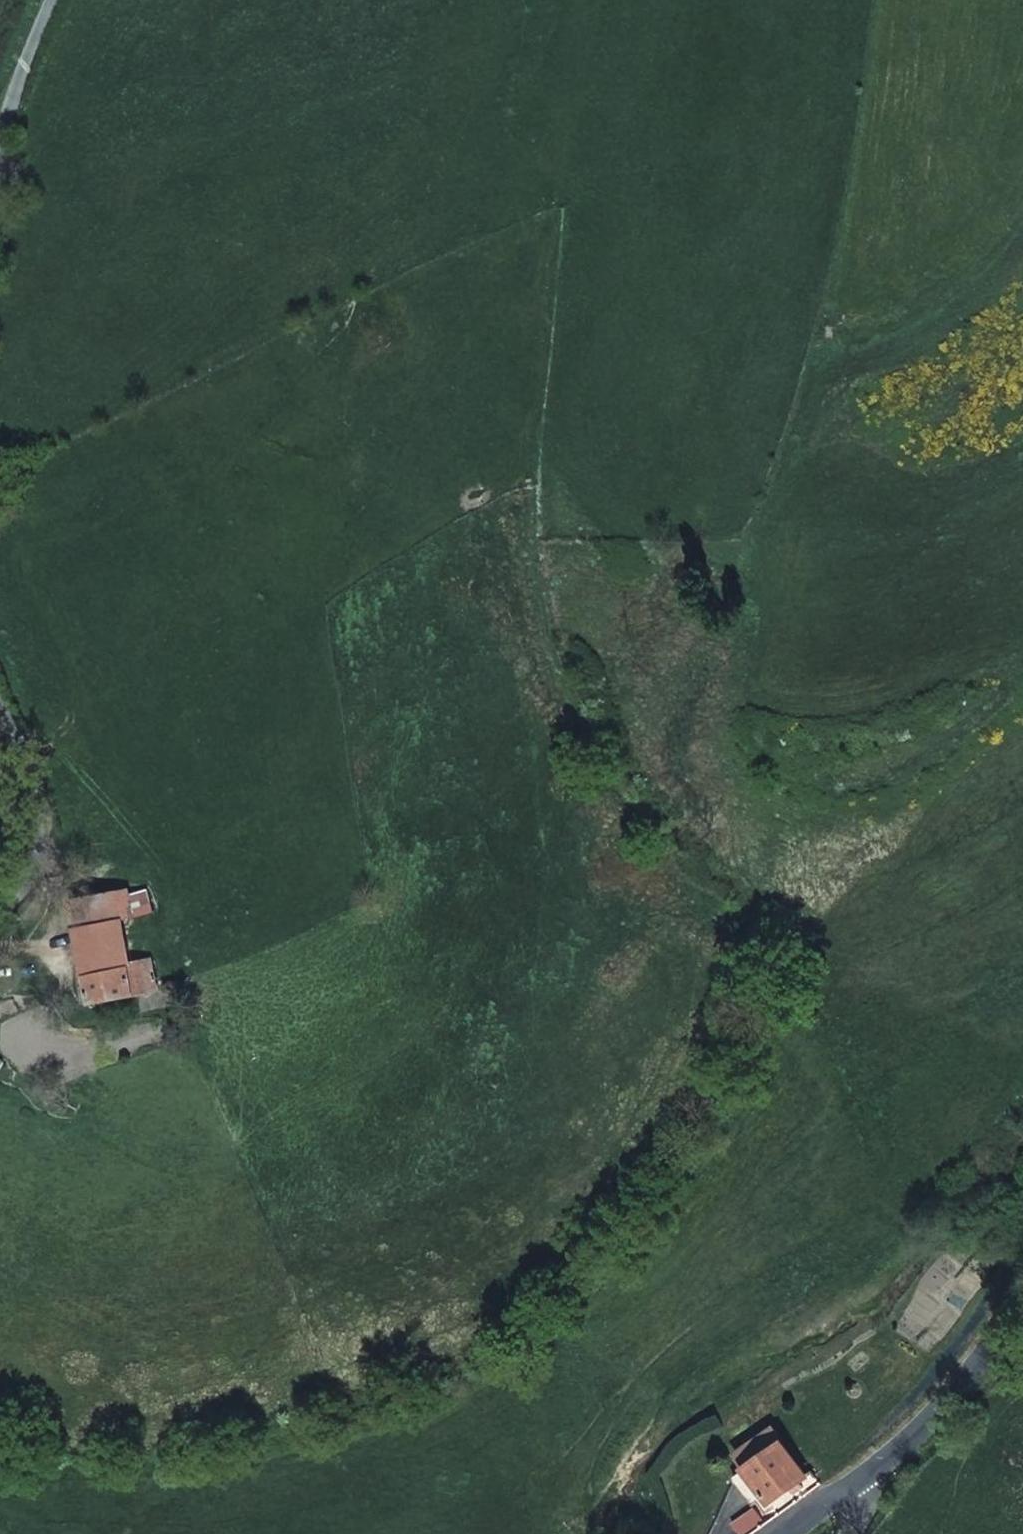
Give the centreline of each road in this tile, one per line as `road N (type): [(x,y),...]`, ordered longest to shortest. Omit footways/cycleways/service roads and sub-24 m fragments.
road 1 (secondary): [(846,1493),(972,1376),(1022,1299)]
road 2 (unclassified): [(0,717),(46,831),(45,858),(27,889),(0,912)]
road 3 (unclassified): [(52,0),(0,148)]

